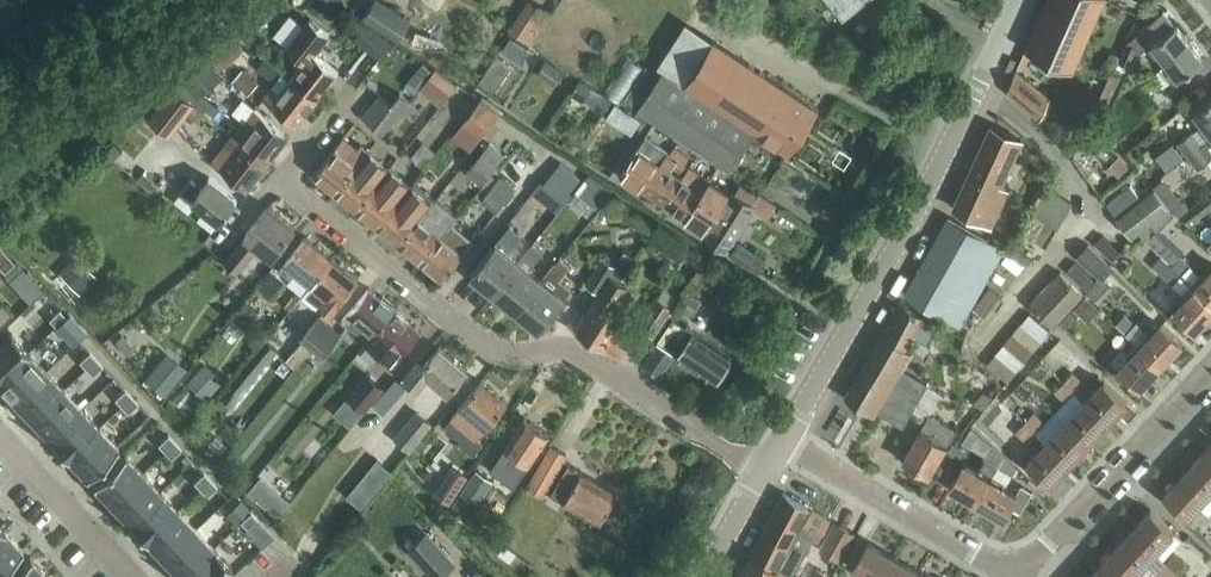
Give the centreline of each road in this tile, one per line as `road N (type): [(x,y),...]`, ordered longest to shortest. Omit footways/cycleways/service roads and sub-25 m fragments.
road 1 (residential): [(765,473),(579,355),(507,355),(484,346),(283,181),(336,112)]
road 2 (tertiary): [(784,444),(949,155),(1023,0)]
road 3 (residential): [(1210,368),(1016,576)]
road 4 (residential): [(1014,576),(784,444)]
road 5 (residential): [(0,438),(131,576)]
road 6 (tertiary): [(702,576),(765,473)]

